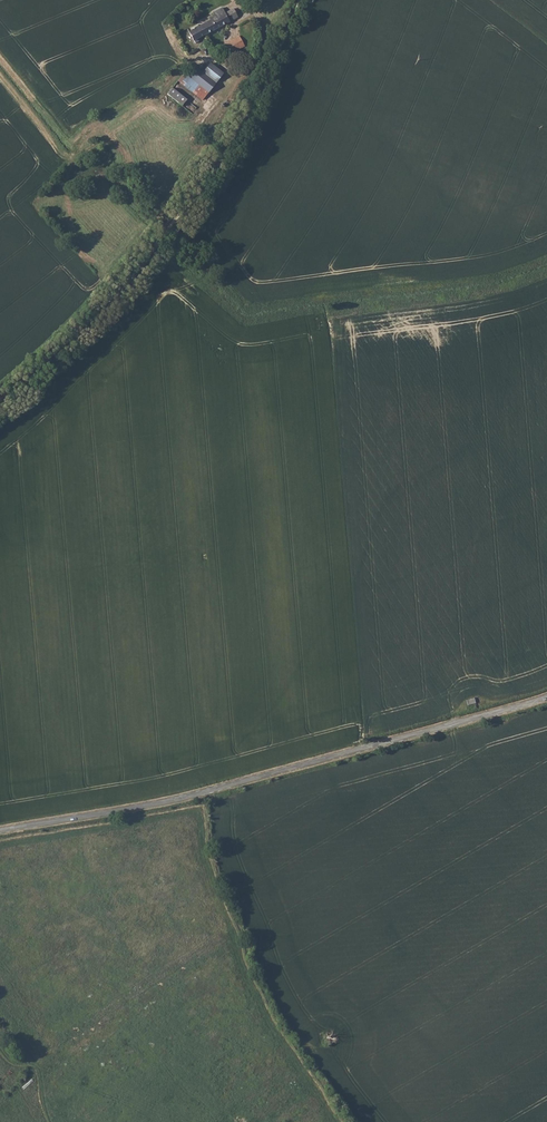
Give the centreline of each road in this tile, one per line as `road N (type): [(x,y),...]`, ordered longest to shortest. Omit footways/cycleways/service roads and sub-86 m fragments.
road 1 (unclassified): [(546,697),(204,792),(0,830)]

